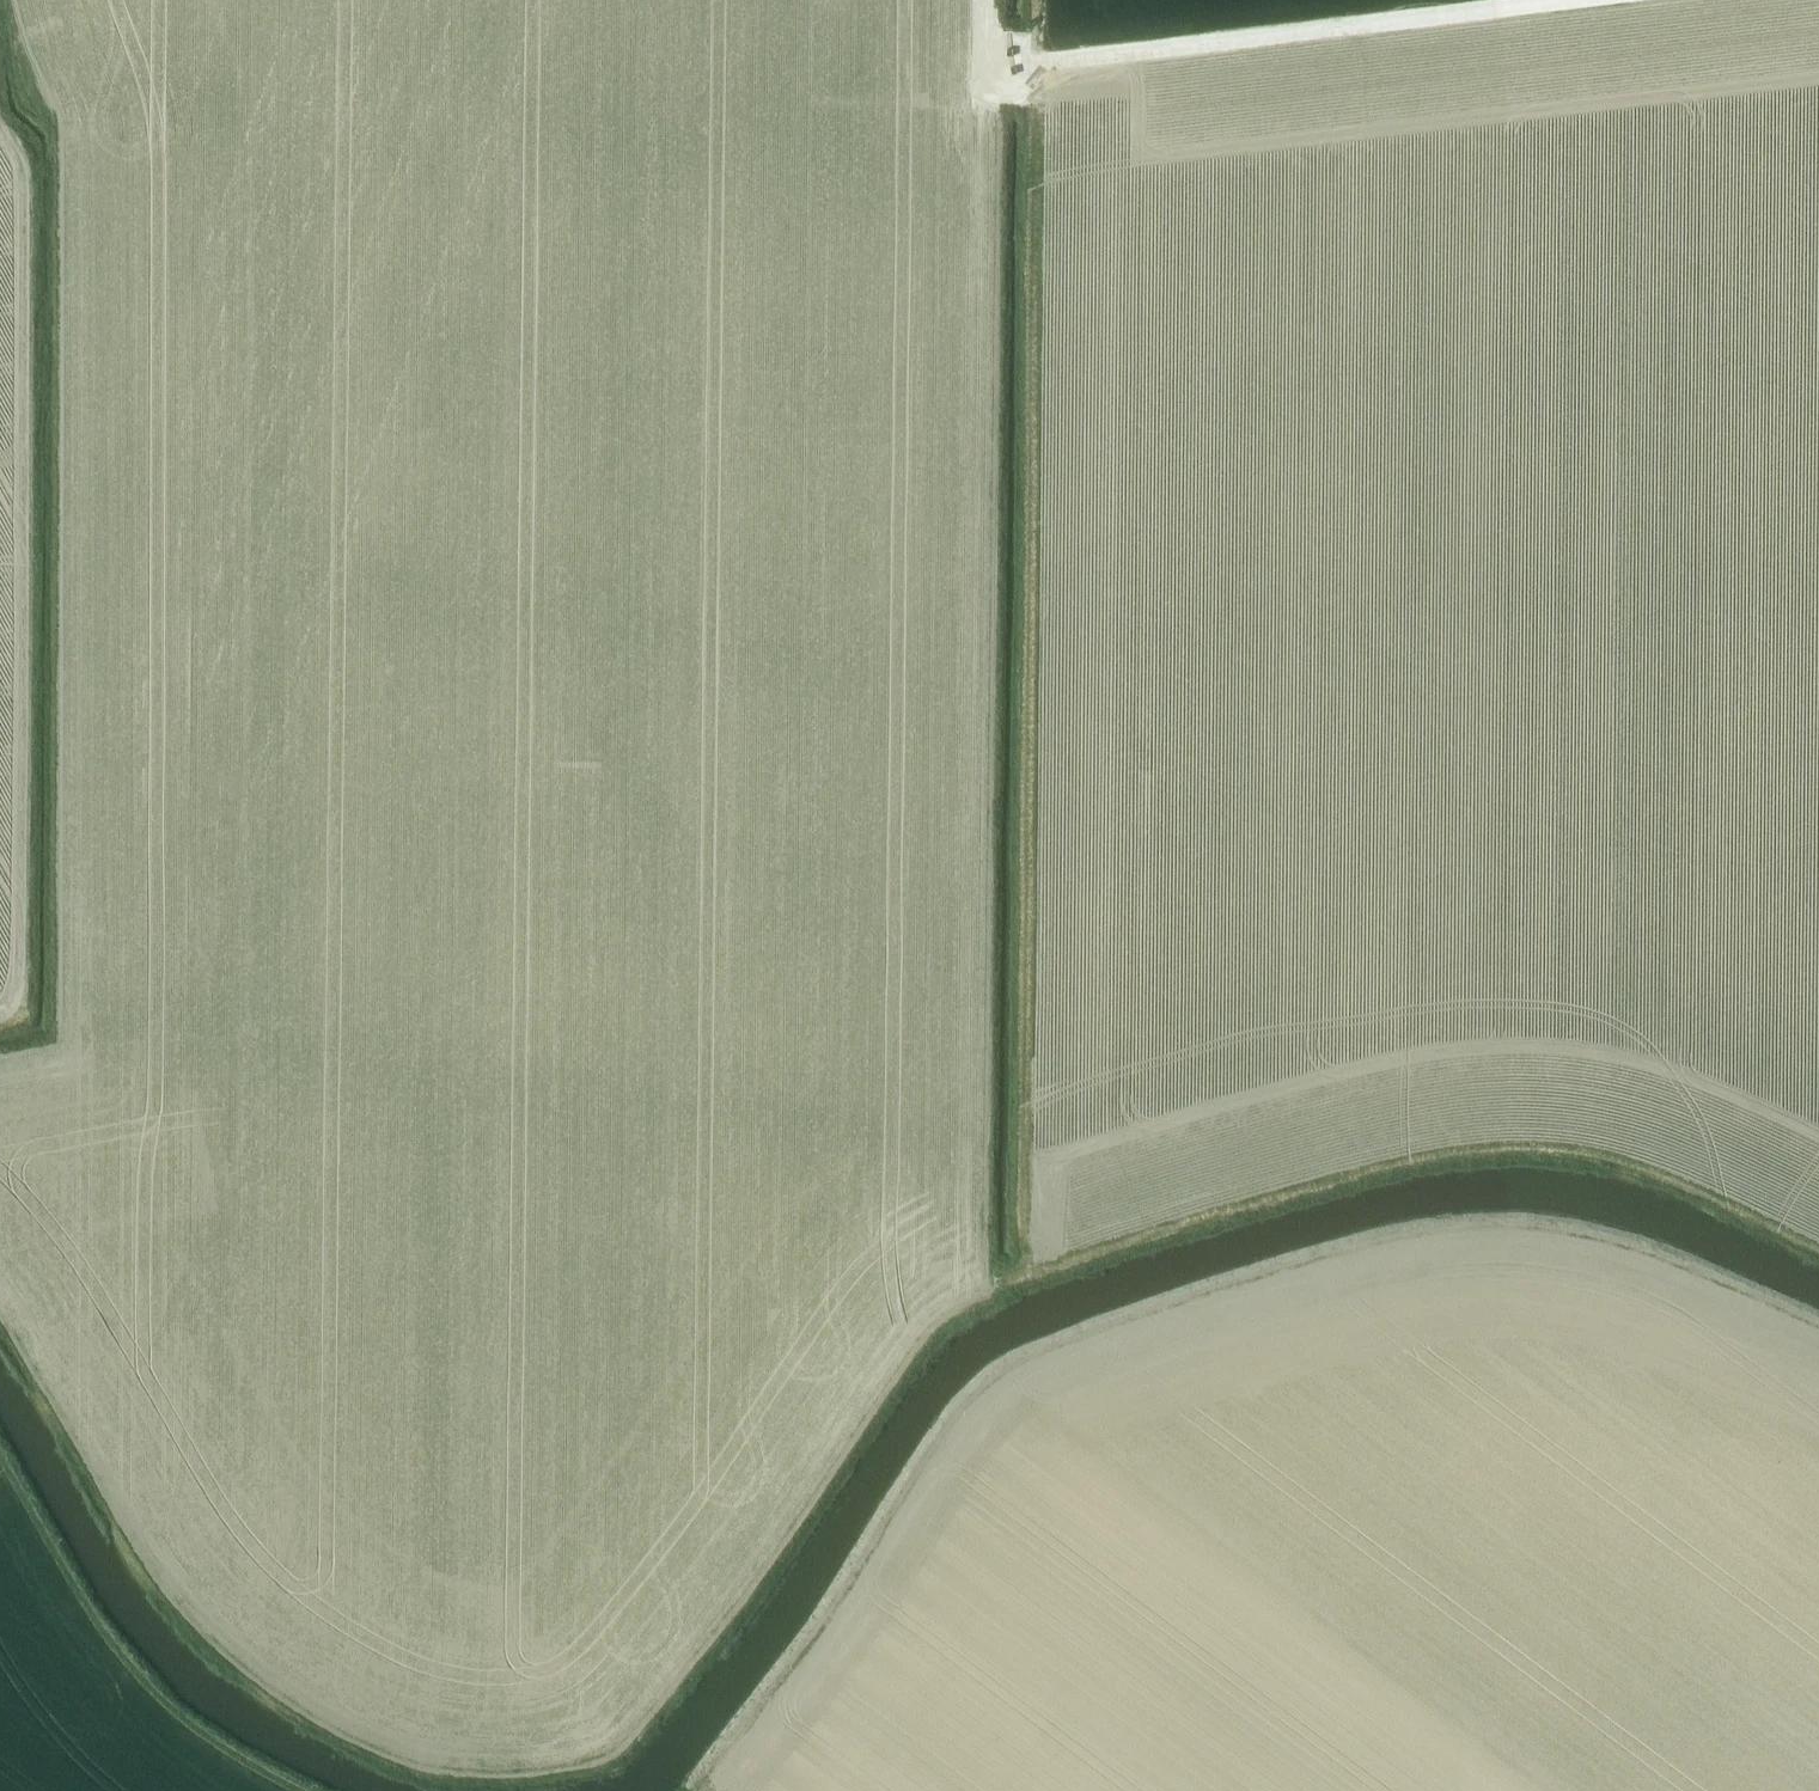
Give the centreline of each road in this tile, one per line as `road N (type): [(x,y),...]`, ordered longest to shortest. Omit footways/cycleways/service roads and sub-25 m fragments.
road 1 (track): [(697,1790),(976,1398),(1027,1363),(1088,1337),(1354,1255),(1439,1235),(1501,1232),(1567,1236),(1818,1331)]
road 2 (track): [(0,1473),(98,1641),(160,1708),(291,1790)]

